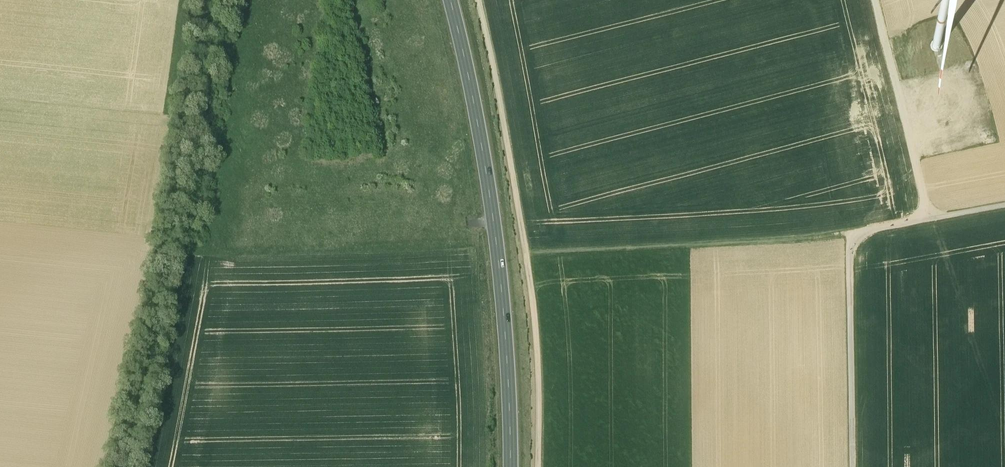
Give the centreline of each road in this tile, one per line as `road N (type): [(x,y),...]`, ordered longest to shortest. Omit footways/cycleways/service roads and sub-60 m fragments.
road 1 (track): [(476,0),(533,302),(540,466)]
road 2 (primary): [(512,466),(499,256),(452,0)]
road 3 (track): [(849,234),(526,252)]
road 4 (track): [(852,466),(849,234),(884,227)]
road 5 (track): [(884,227),(907,201),(911,161),(874,0)]
road 6 (track): [(1004,206),(884,227)]

